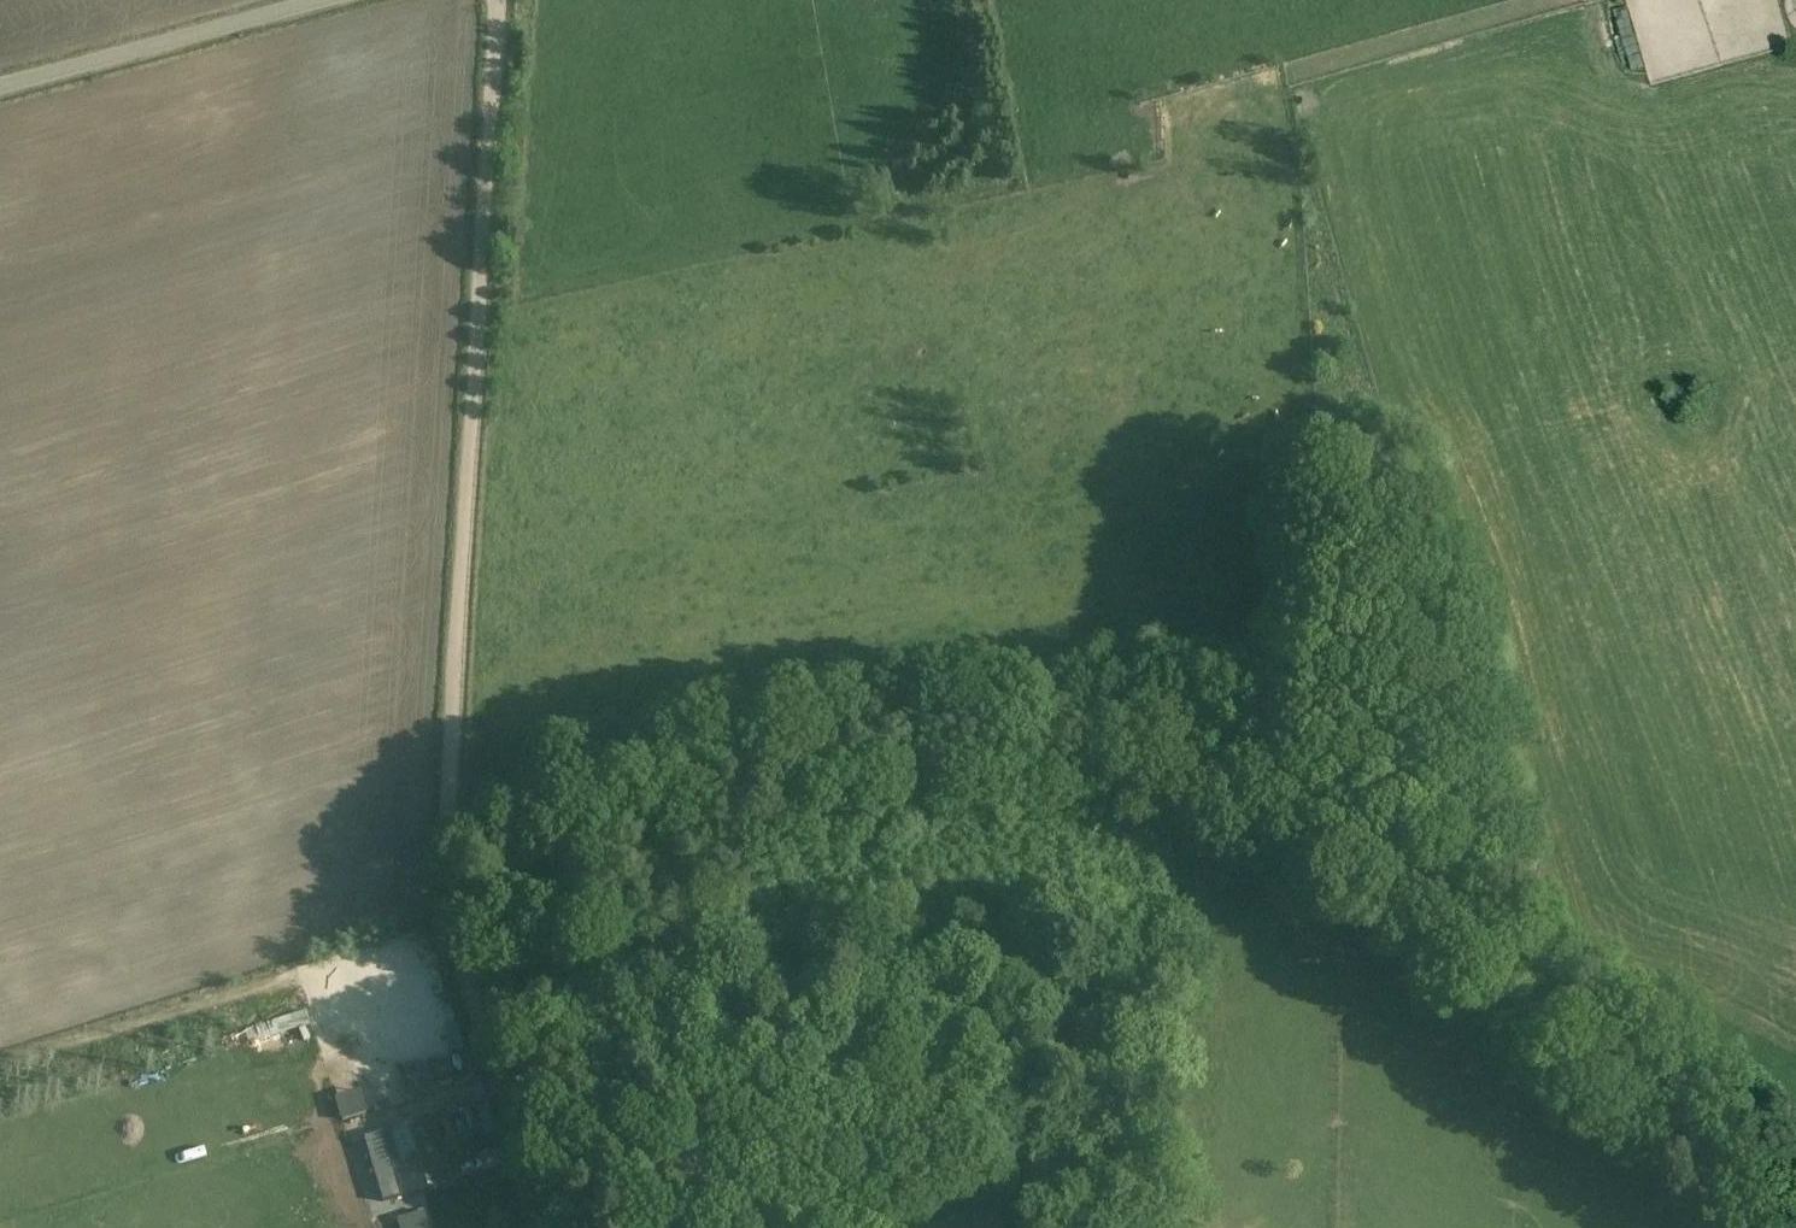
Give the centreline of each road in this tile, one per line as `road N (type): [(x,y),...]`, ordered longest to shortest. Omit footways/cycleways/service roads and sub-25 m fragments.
road 1 (track): [(499,0),(448,870),(474,1005),(550,1227)]
road 2 (unclassified): [(0,86),(319,0)]

